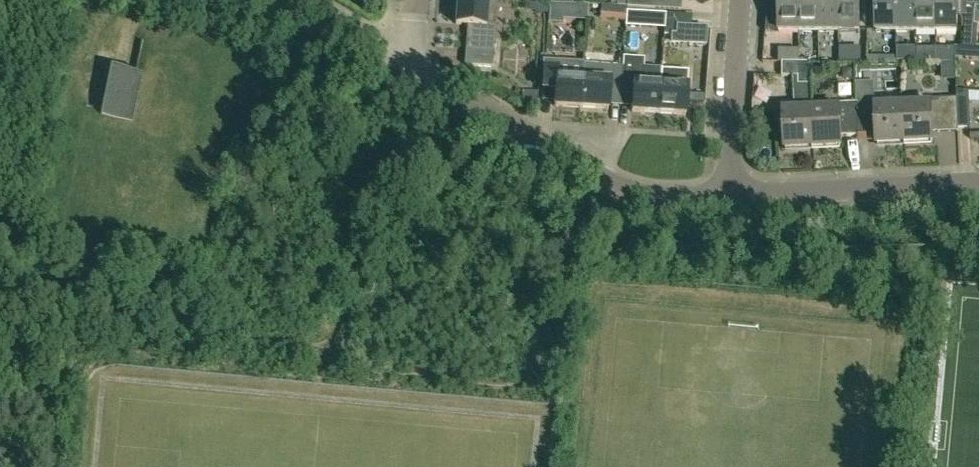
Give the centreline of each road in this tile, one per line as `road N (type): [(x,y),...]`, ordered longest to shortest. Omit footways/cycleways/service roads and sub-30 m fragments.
road 1 (residential): [(727,192),(660,198),(619,189),(415,71)]
road 2 (residential): [(978,182),(727,192)]
road 3 (residential): [(727,192),(736,0)]
road 4 (residential): [(415,71),(292,0)]

